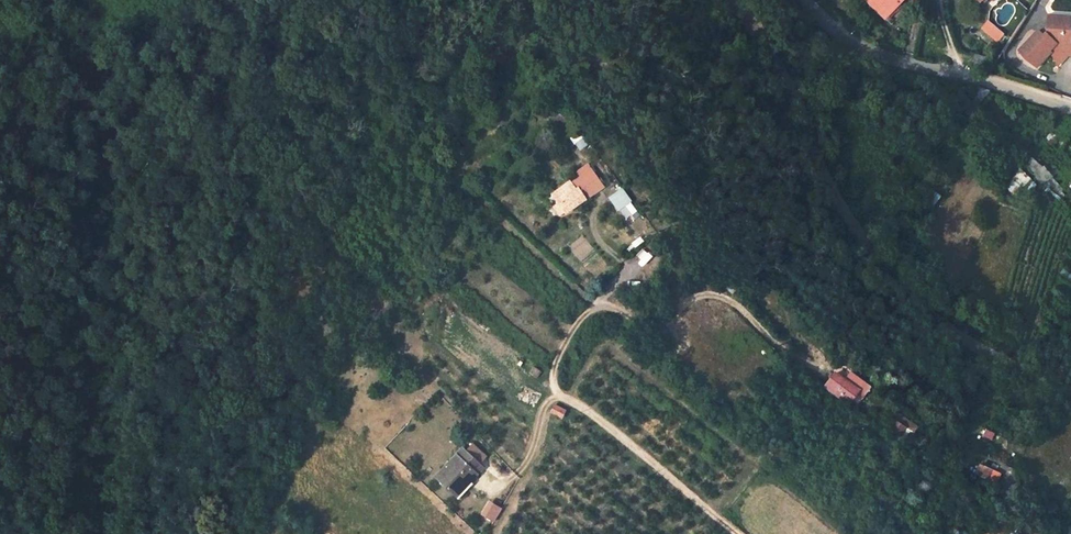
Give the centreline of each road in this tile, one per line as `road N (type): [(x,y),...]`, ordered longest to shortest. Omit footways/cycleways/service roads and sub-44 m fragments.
road 1 (unclassified): [(732,0),(775,52),(860,237),(950,335),(1070,402)]
road 2 (track): [(740,533),(556,392),(553,371),(579,319),(598,307),(652,321),(693,297),(715,295),(774,342)]
road 3 (unclassified): [(1070,107),(872,51),(807,0)]

